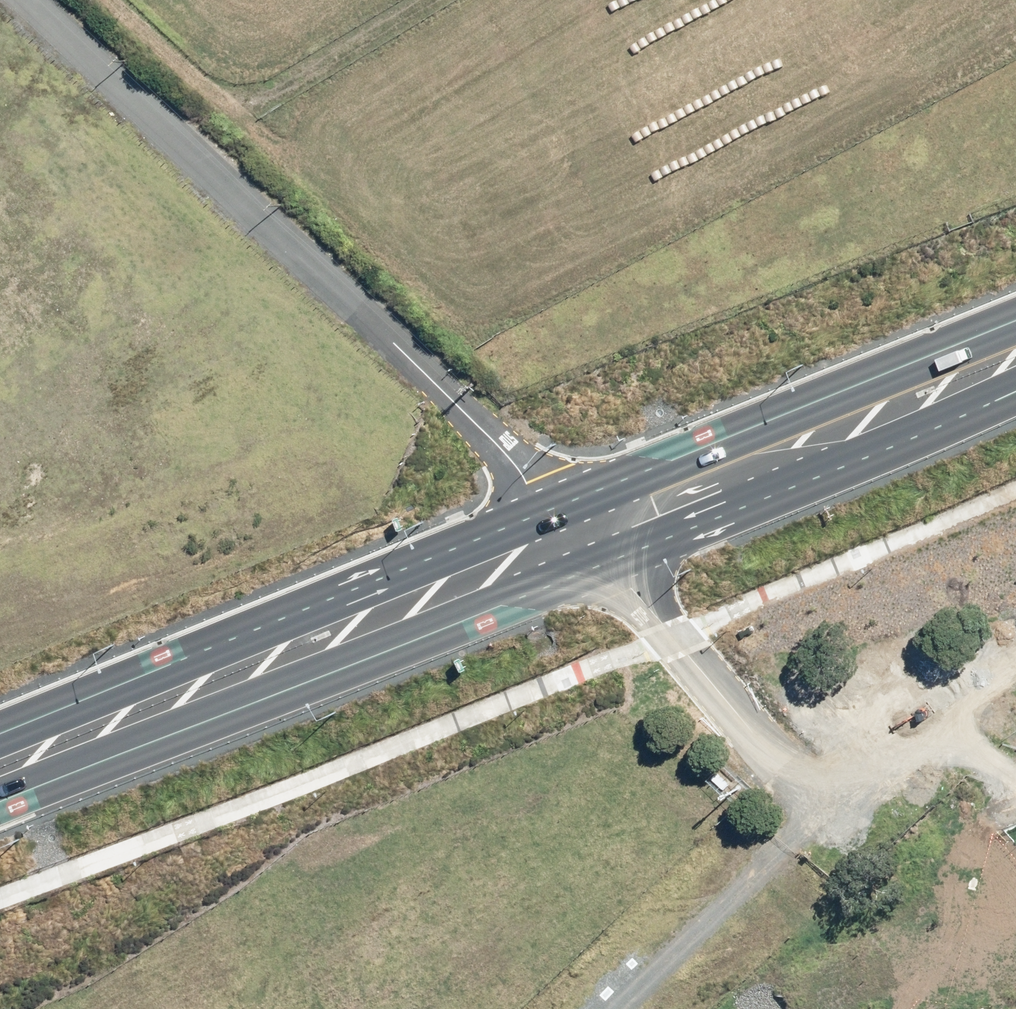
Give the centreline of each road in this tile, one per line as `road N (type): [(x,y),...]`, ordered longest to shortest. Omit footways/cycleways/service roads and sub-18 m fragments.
road 1 (unclassified): [(25,0),(557,519)]
road 2 (primary): [(597,559),(0,798)]
road 3 (primary): [(0,729),(557,519)]
road 4 (track): [(1015,780),(962,753),(933,751),(894,765),(836,808),(619,1008)]
road 5 (trunk): [(557,519),(1015,327)]
road 6 (trunk): [(1015,387),(597,559)]
road 7 (track): [(111,0),(203,85),(249,101),(308,79),(440,0)]
road 8 (unclassified): [(836,808),(597,559)]

